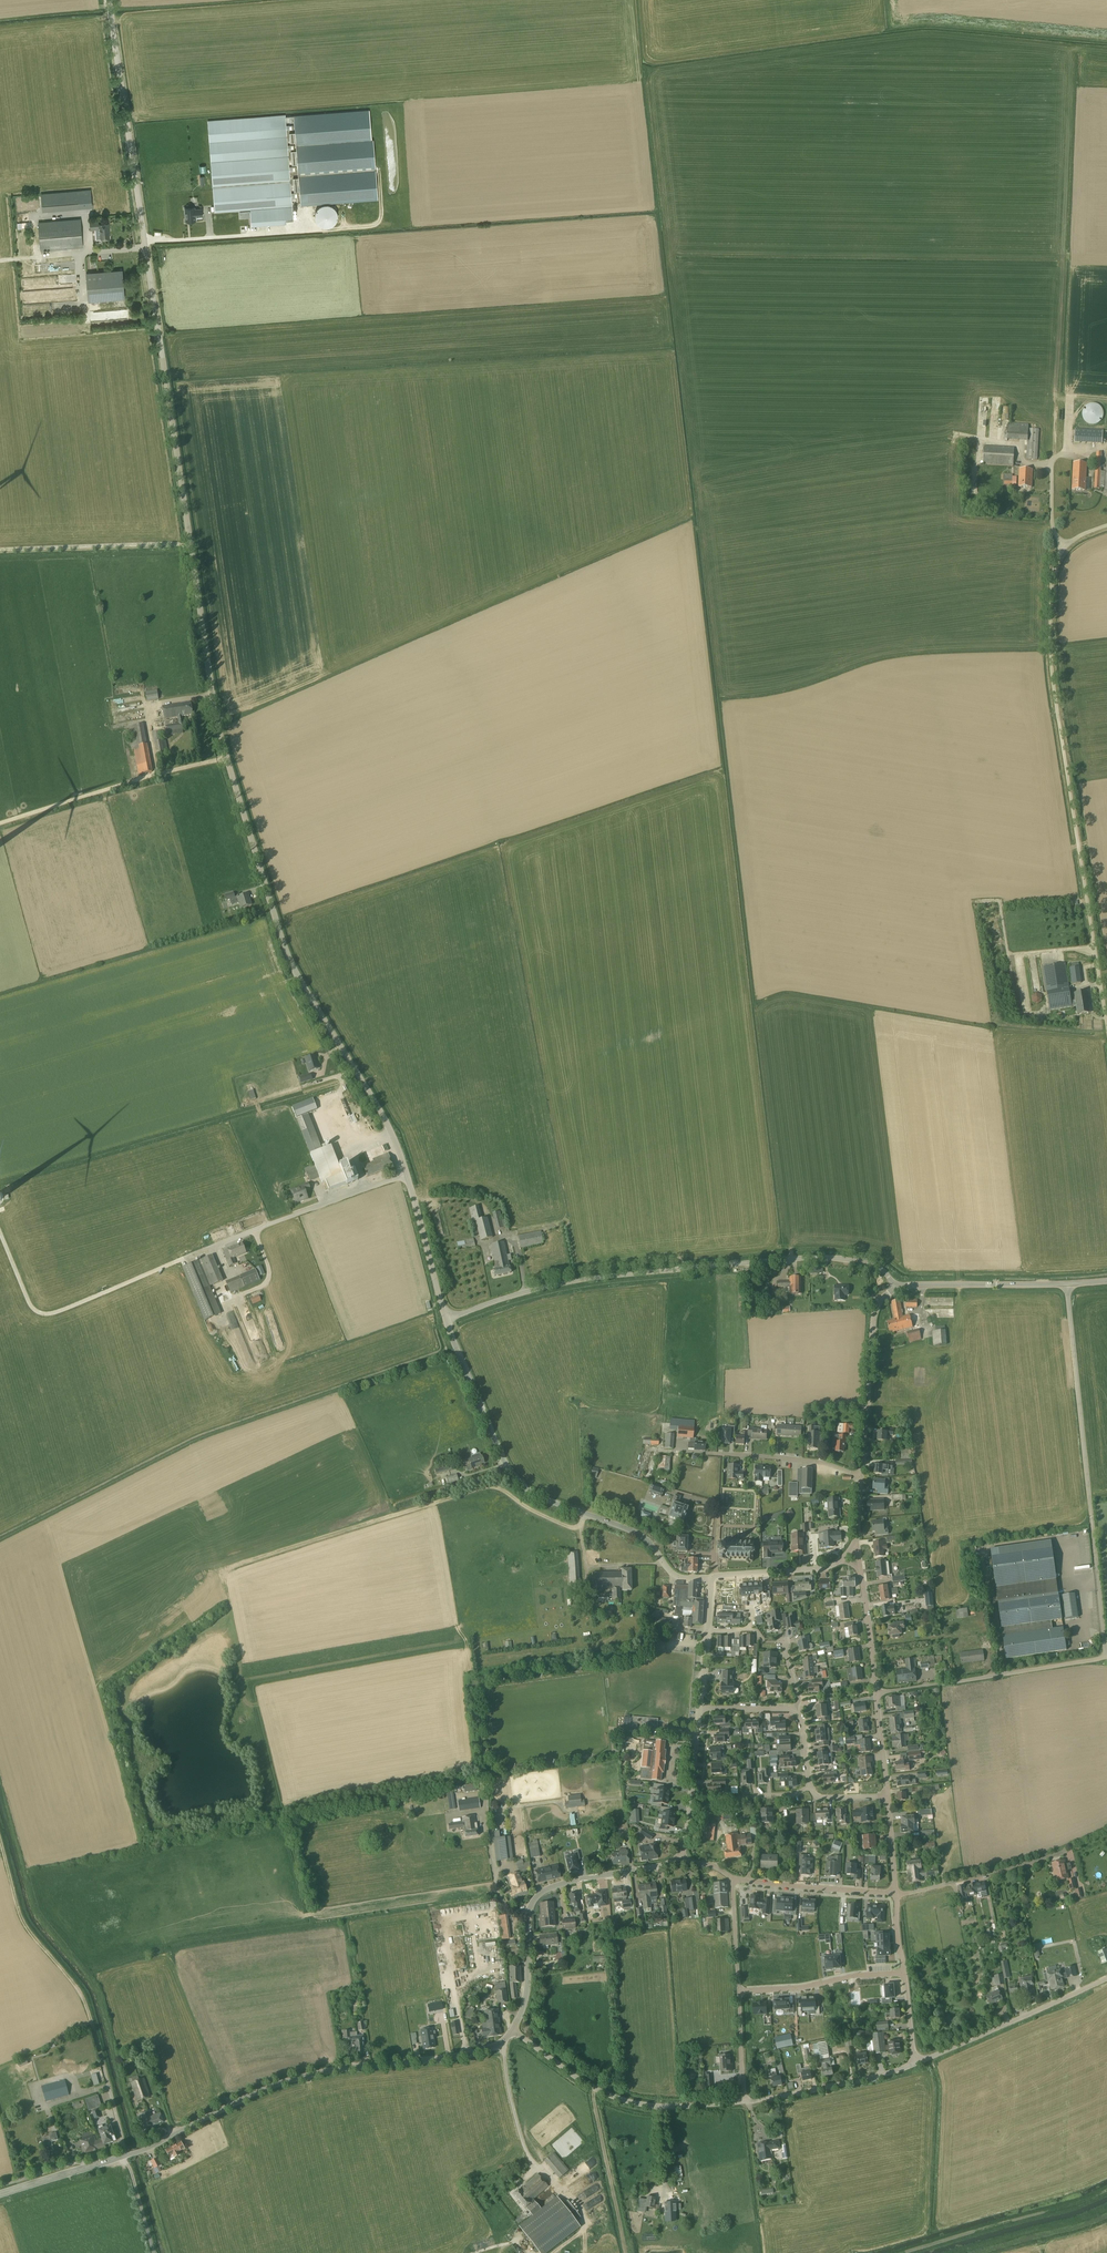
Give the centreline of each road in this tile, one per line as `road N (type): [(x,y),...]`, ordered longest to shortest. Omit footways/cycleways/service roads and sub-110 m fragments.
road 1 (tertiary): [(407,1175),(369,1090),(294,970),(221,739),(109,0)]
road 2 (tertiary): [(0,2195),(140,2152),(289,2080),(467,2056),(513,2030)]
road 3 (unclassified): [(1106,1023),(1055,695),(1050,615),(1058,559),(1106,526)]
road 4 (unclassified): [(447,1320),(606,1277),(815,1258),(875,1266),(896,1288)]
road 5 (tertiary): [(712,1577),(678,1577),(636,1533),(520,1485),(447,1320)]
road 6 (unclassified): [(1106,1658),(1067,1284)]
road 7 (track): [(235,1566),(494,1486),(569,1528),(582,1525)]
road 8 (tertiary): [(513,2030),(529,1980),(527,1921),(539,1894),(681,1855)]
road 9 (tertiary): [(745,2102),(660,2107),(617,2099),(513,2030)]
road 10 (unclassified): [(181,1260),(407,1175)]
road 11 (residential): [(877,1694),(1106,1658)]
road 12 (track): [(904,2252),(1106,2191)]
road 13 (tertiary): [(1106,1978),(915,2063)]
road 14 (tertiary): [(861,1477),(874,1313),(896,1288)]
road 15 (residential): [(895,1894),(1066,1850)]
road 16 (tertiary): [(915,2063),(745,2102)]
road 17 (residential): [(739,1991),(905,1974)]
road 18 (track): [(625,2252),(595,2089)]
road 19 (residential): [(895,1894),(733,1880)]
road 20 (track): [(1106,2208),(953,2252)]
road 21 (residential): [(861,1477),(818,1461),(711,1453)]
road 22 (tertiary): [(447,1320),(407,1175)]
road 23 (tertiary): [(681,1855),(700,1708)]
road 24 (tertiary): [(712,1577),(840,1562)]
road 25 (residential): [(877,1694),(860,1570)]
road 26 (track): [(582,1513),(590,1564),(663,1564)]

